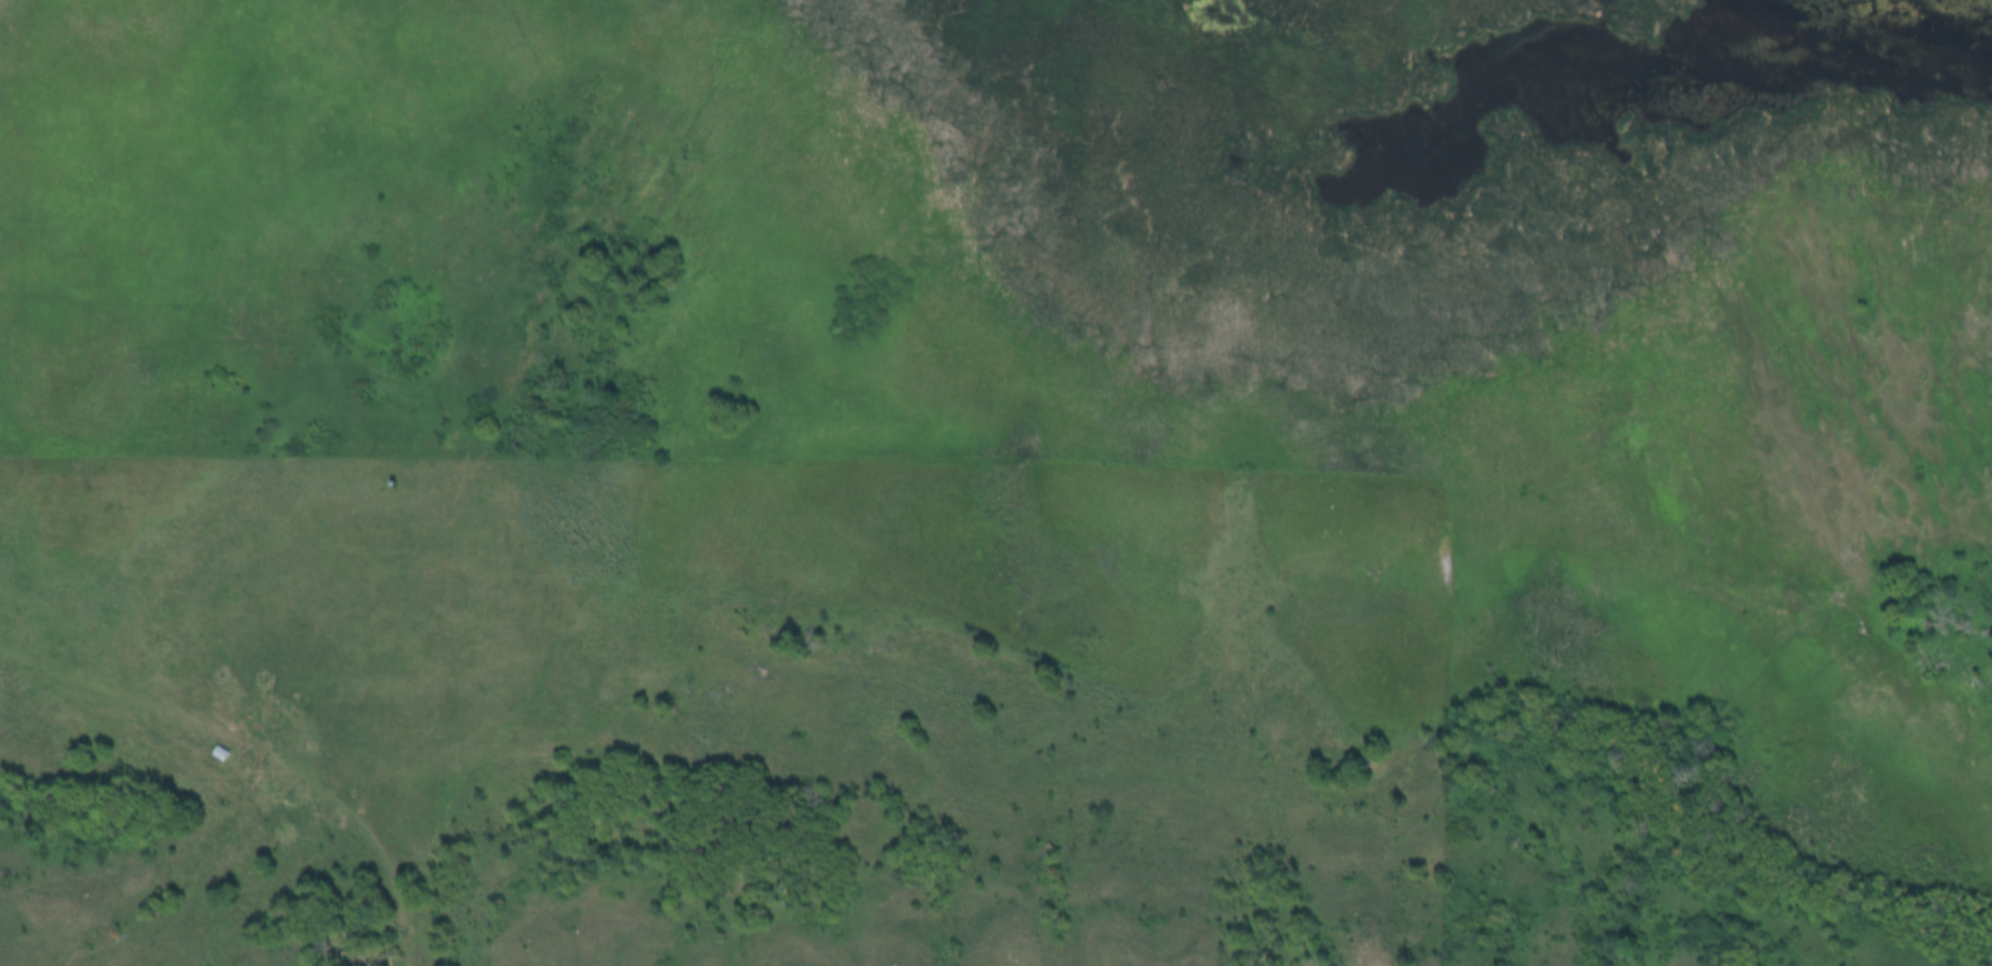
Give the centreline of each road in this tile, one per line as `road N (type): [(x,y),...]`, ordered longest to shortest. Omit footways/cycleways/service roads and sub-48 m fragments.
road 1 (track): [(0,640),(336,803),(388,866),(406,918),(409,965)]

